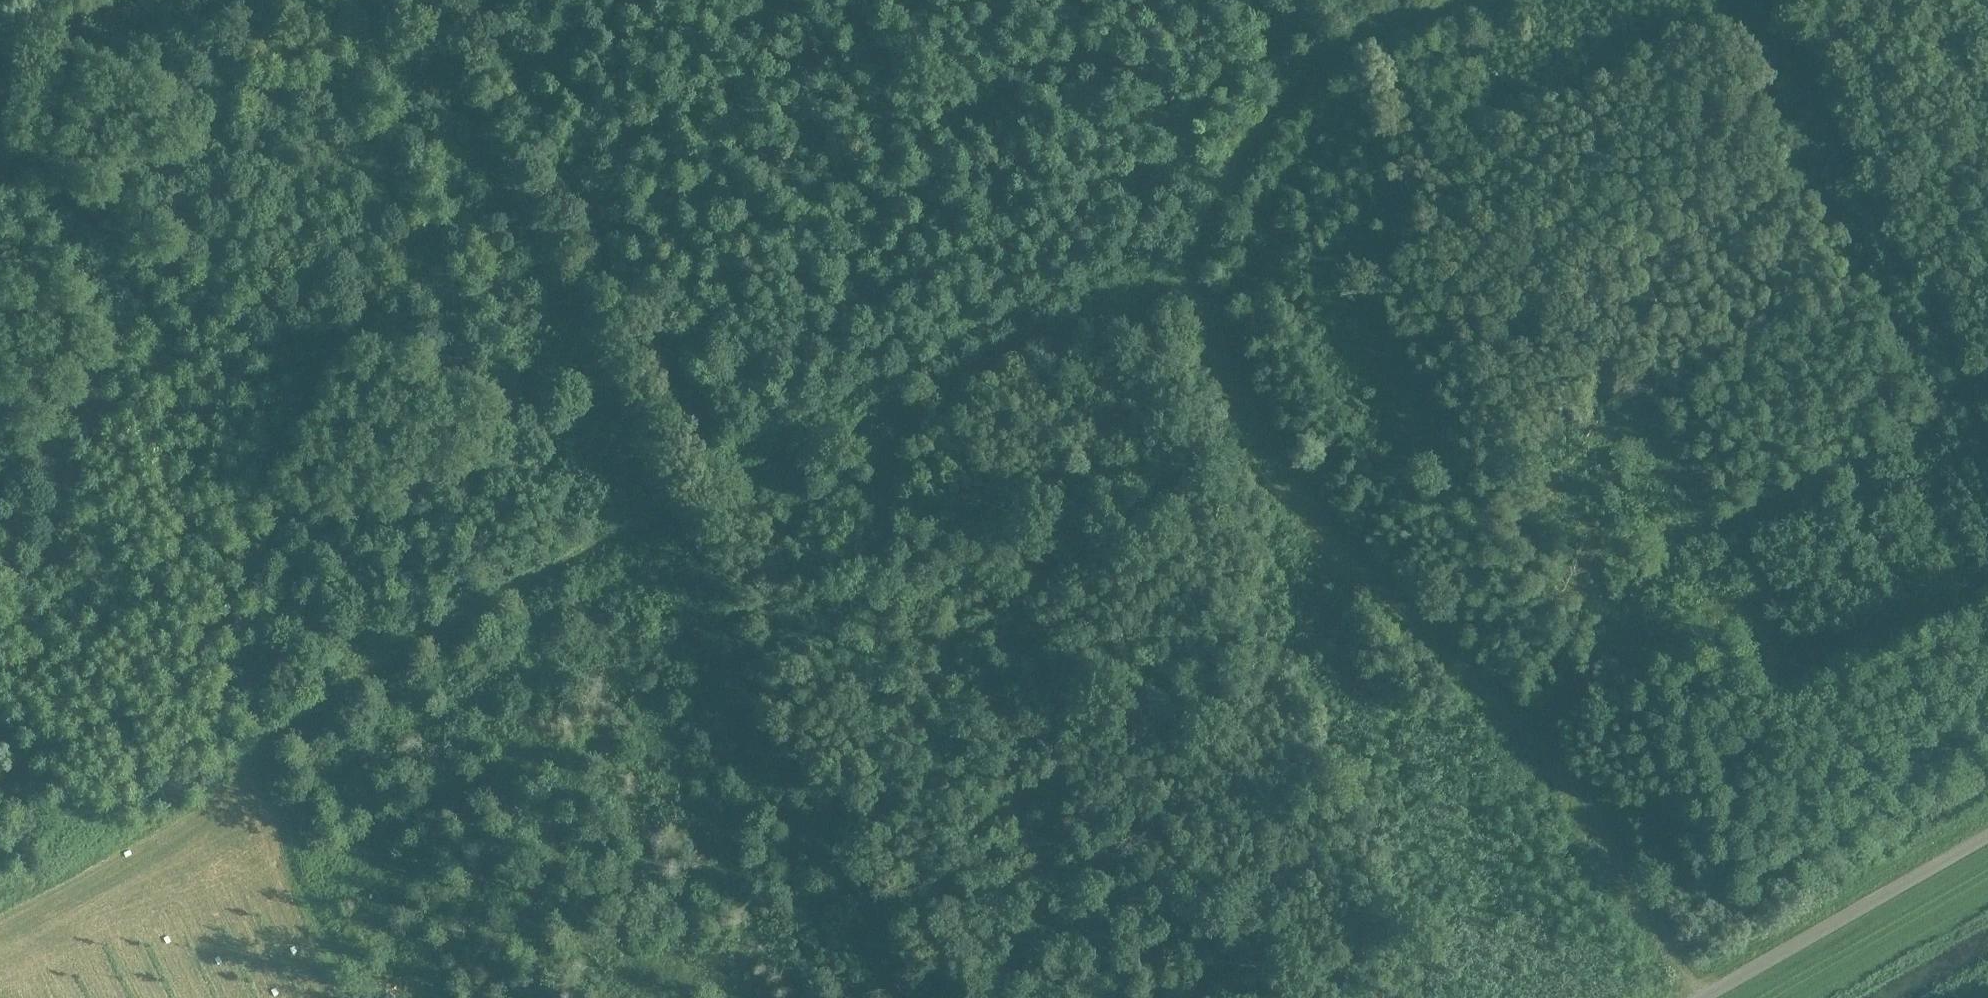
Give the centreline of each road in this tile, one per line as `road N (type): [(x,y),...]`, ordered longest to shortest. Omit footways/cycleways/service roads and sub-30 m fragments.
road 1 (unclassified): [(1704,997),(1987,837)]

